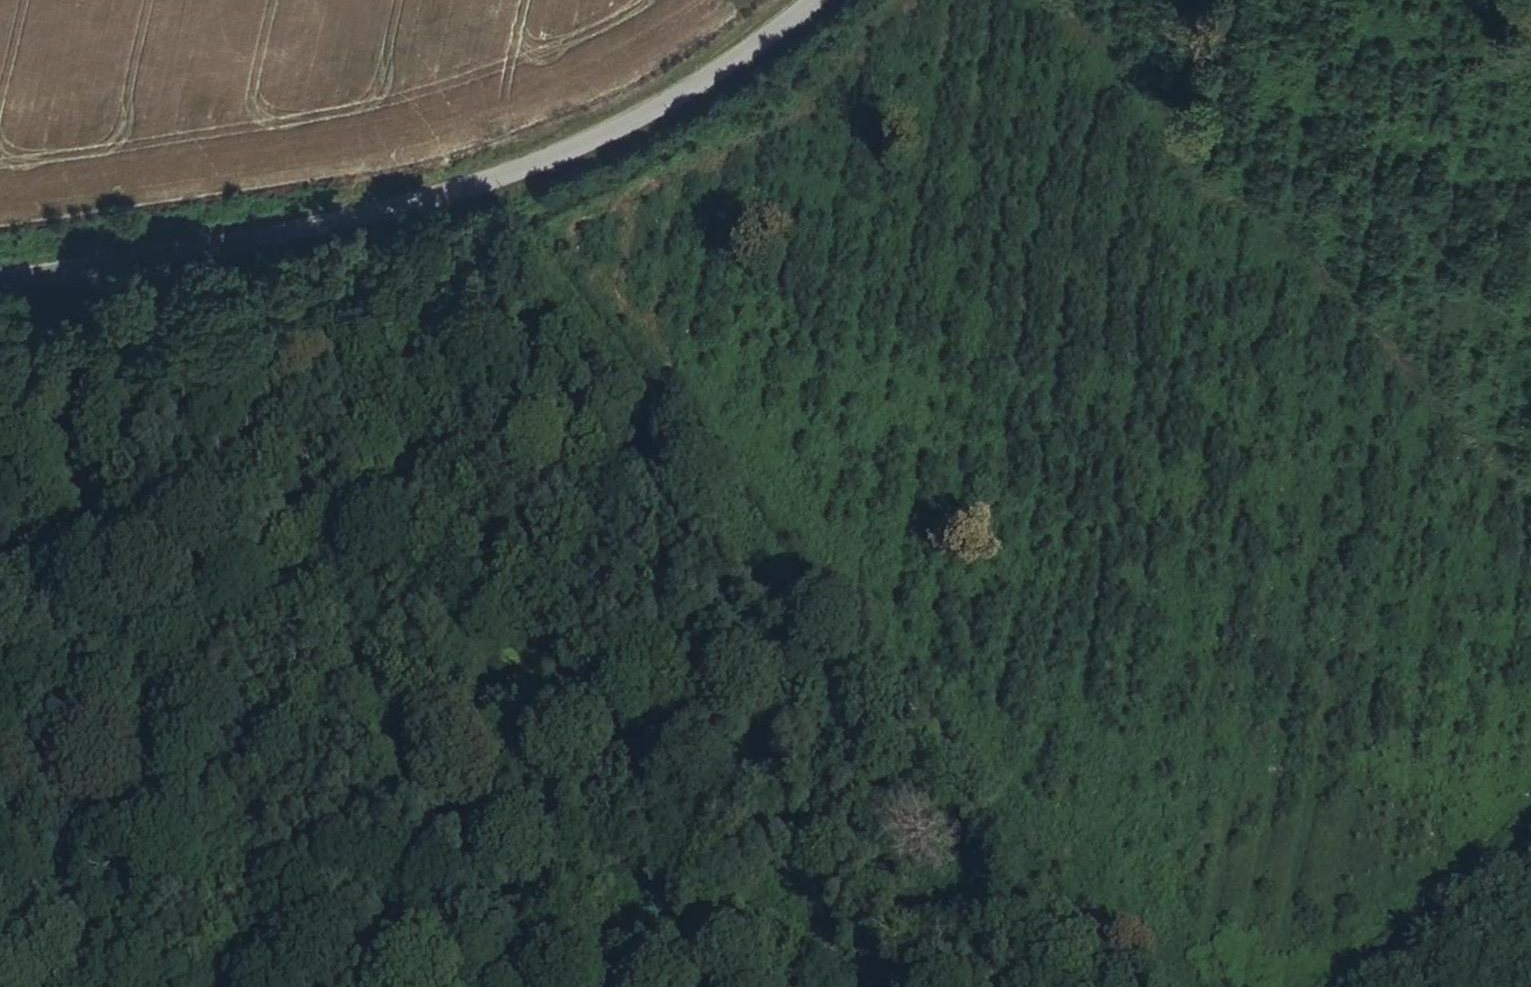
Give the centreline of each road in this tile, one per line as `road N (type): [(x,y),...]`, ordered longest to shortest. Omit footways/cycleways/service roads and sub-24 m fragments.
road 1 (tertiary): [(817,0),(734,68),(607,134),(474,181),(142,252),(0,269)]
road 2 (track): [(1530,816),(1322,986)]

